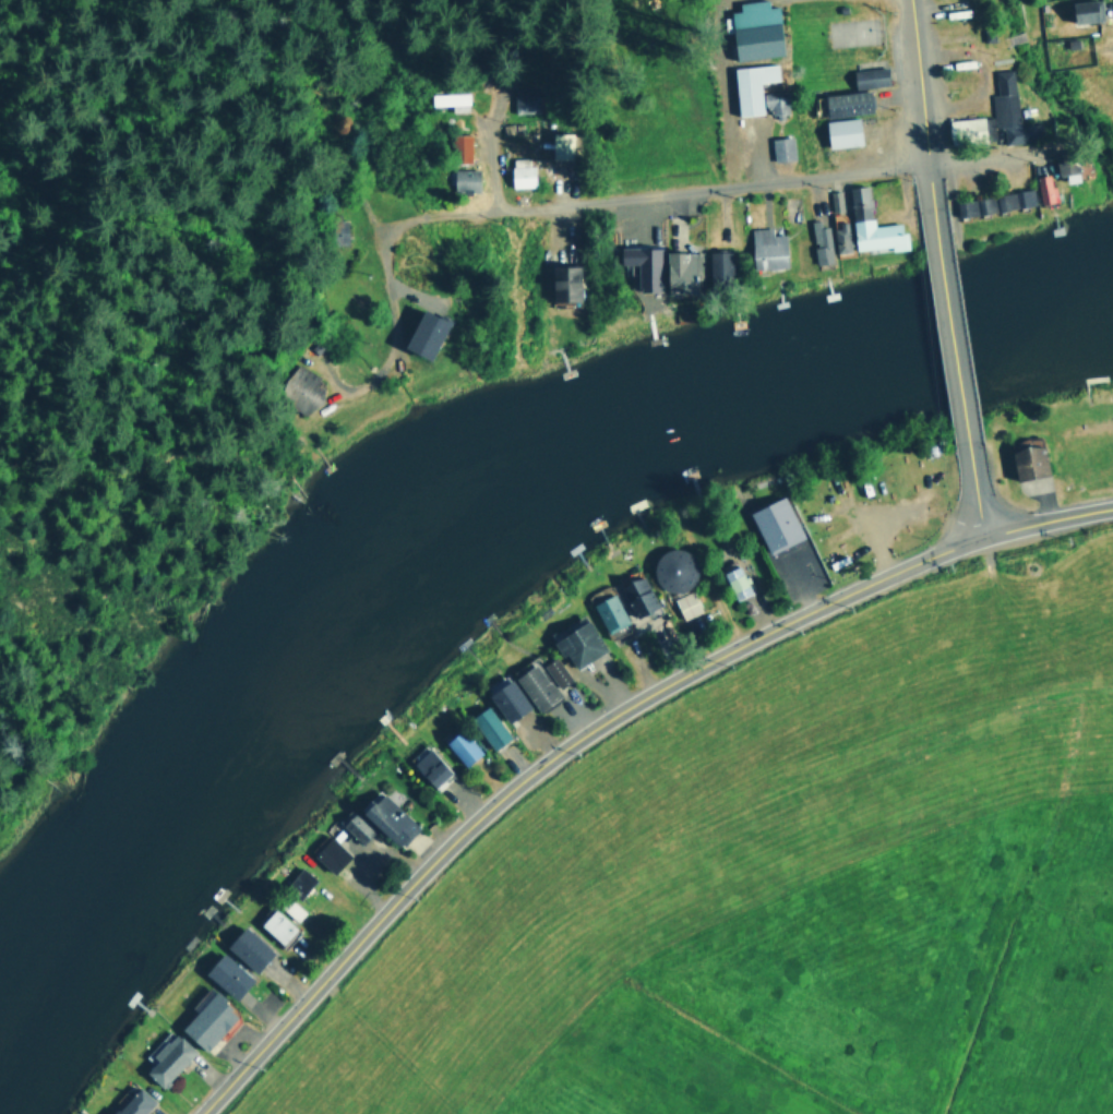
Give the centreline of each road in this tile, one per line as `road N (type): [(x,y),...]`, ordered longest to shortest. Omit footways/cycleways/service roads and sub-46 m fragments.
road 1 (tertiary): [(199,1113),(459,840),(658,680),(869,573),(982,532)]
road 2 (residential): [(326,373),(343,393),(383,371),(393,327),(393,229),(422,215),(930,160)]
road 3 (tertiary): [(974,478),(932,183)]
road 4 (tertiary): [(932,183),(906,0)]
road 5 (tertiary): [(1112,503),(982,532)]

